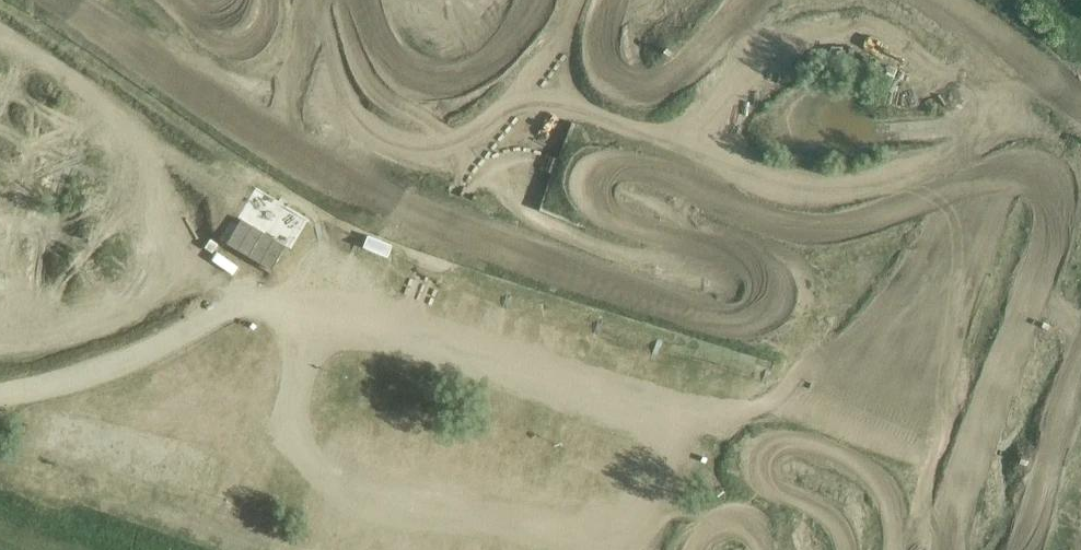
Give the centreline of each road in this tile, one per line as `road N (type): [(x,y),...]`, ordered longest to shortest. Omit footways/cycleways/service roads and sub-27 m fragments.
road 1 (track): [(818,347),(834,264),(587,246),(382,135),(319,81),(297,0)]
road 2 (track): [(834,264),(851,203),(904,165),(964,146),(1012,61)]

